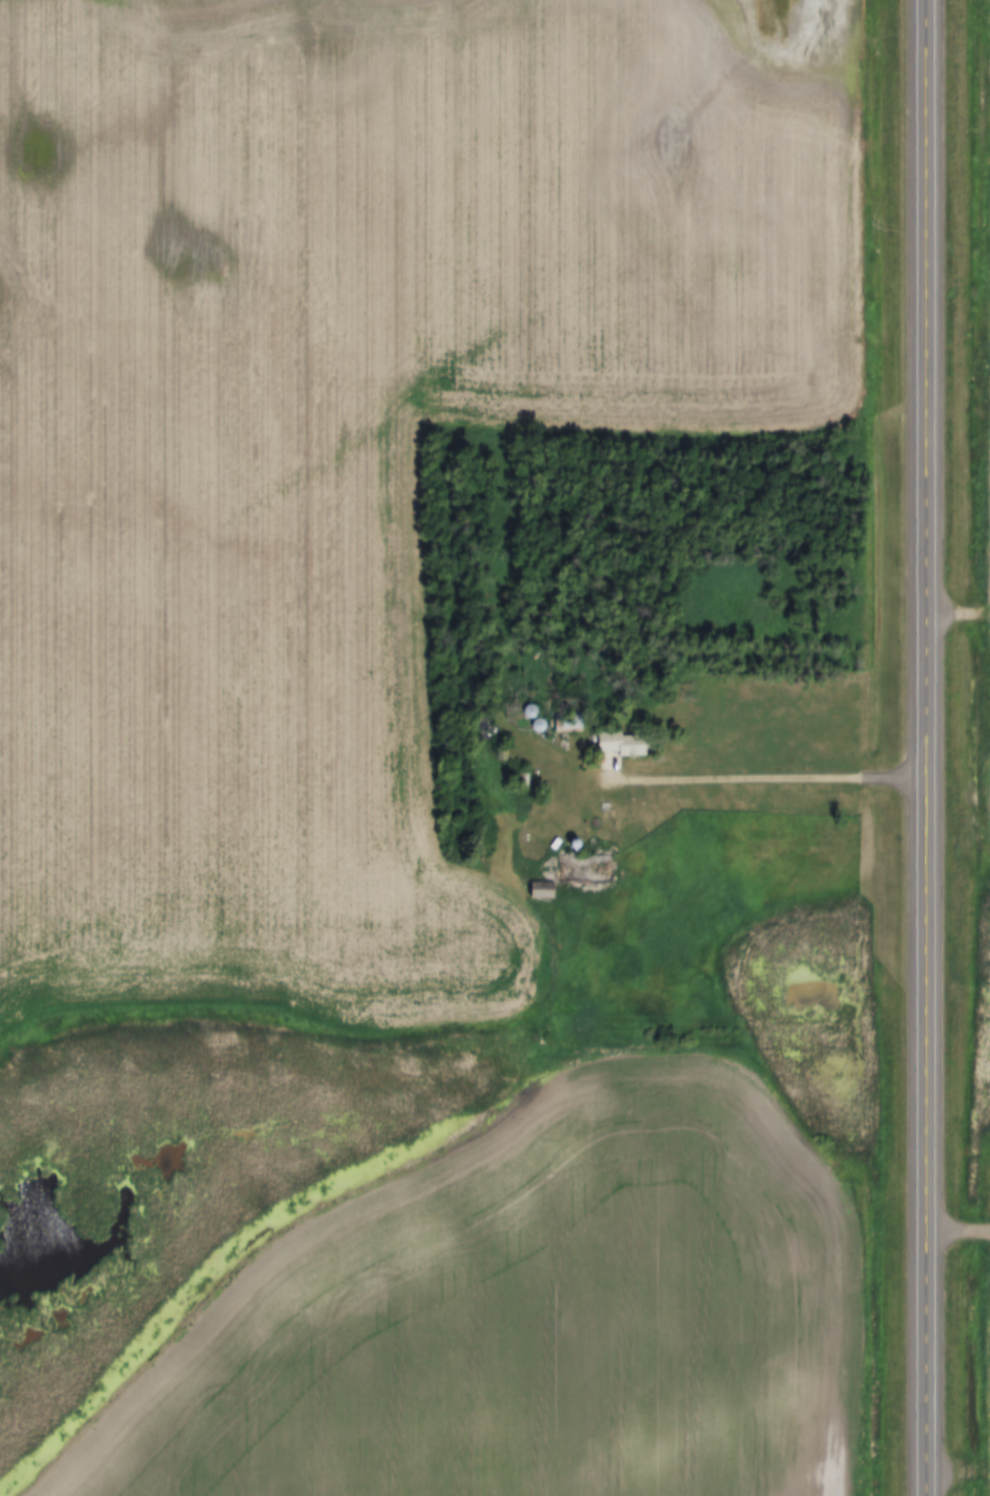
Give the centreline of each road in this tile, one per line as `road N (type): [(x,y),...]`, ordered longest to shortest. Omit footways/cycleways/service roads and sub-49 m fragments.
road 1 (primary): [(937,1495),(938,0)]

